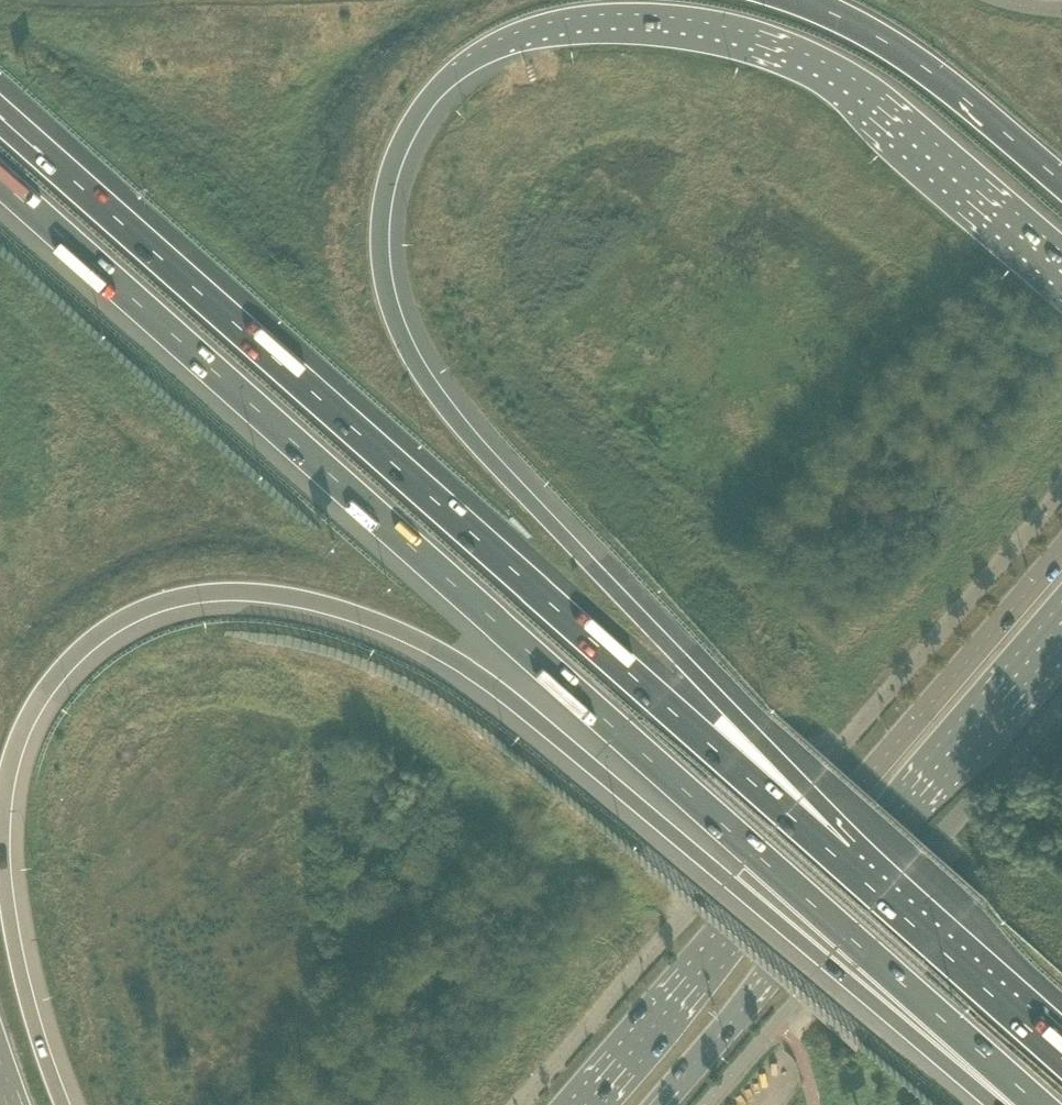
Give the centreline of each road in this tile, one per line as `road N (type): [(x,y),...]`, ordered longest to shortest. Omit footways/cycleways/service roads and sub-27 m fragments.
road 1 (motorway): [(839,860),(753,734),(426,380),(395,323),(380,260),(379,209),(401,138),(428,96),(462,64),(527,33),(613,22),(694,27),(756,43),(856,94),(1061,271)]
road 2 (motorway): [(65,1104),(25,990),(13,929),(2,817),(8,769),(34,703),(87,646),(130,615),(182,595),(238,591),(300,597),(424,640),(509,696),(882,1011),(1015,1104)]
road 3 (motorway): [(0,178),(1041,1104)]
road 4 (motorway): [(839,860),(0,117)]
road 5 (secondary): [(1061,554),(587,1104)]
road 6 (secondary): [(658,1104),(1061,636)]
road 7 (motorway): [(1061,183),(938,78),(801,0)]
road 8 (motorway): [(1061,1059),(839,860)]

